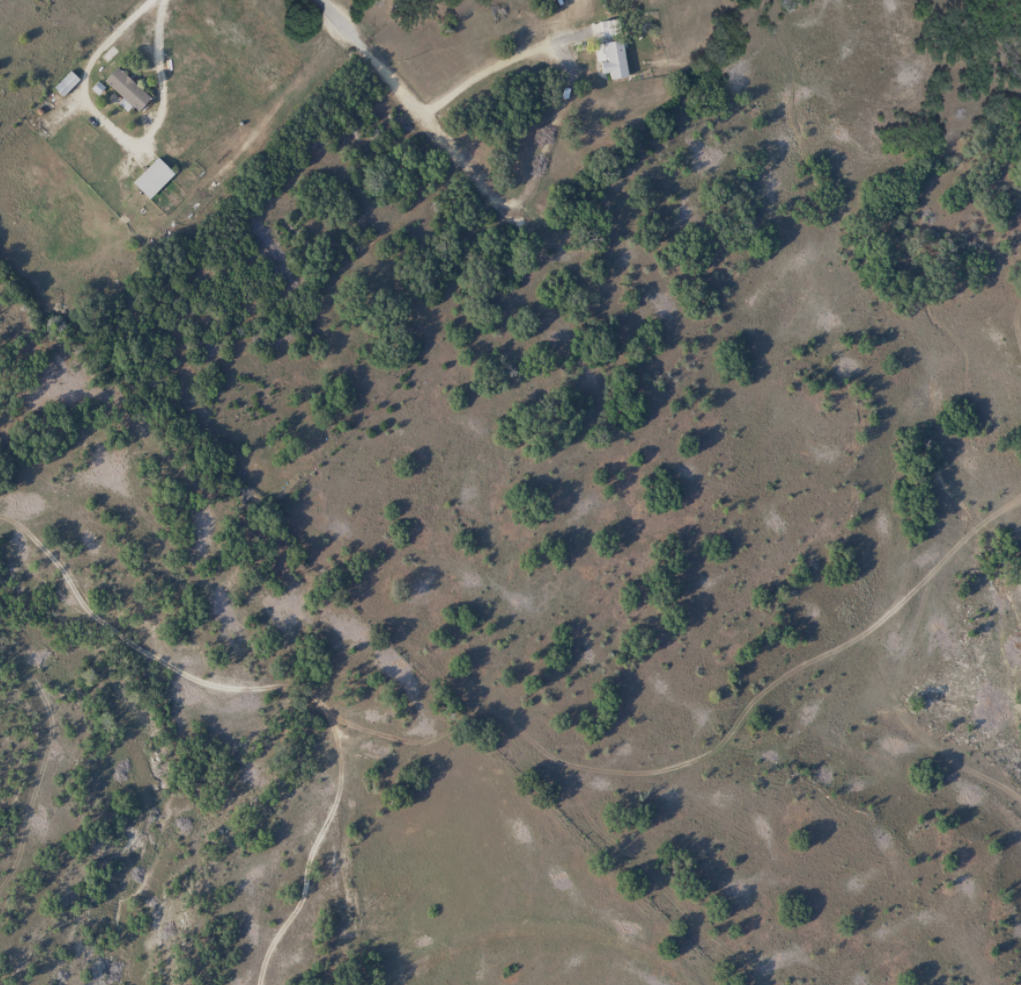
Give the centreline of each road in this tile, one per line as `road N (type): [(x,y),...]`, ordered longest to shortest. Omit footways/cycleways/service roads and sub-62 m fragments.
road 1 (residential): [(325,0),(502,202)]

